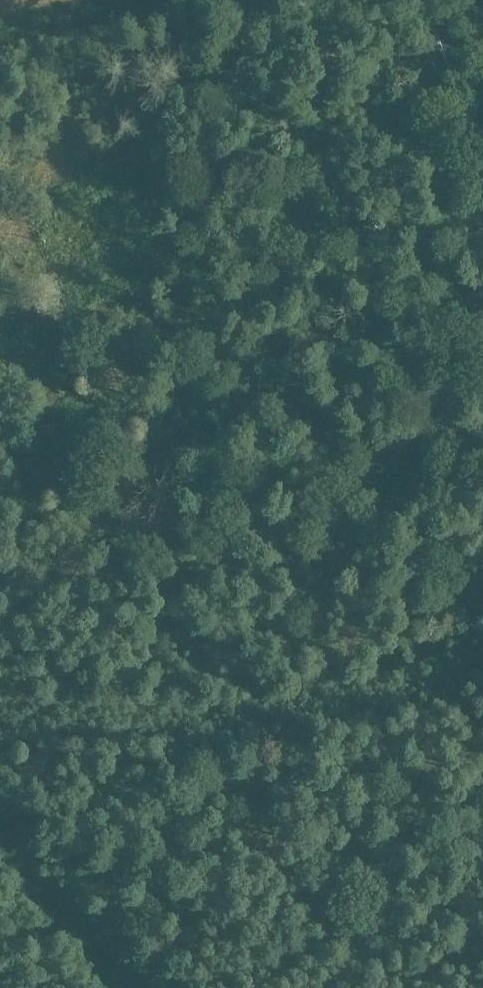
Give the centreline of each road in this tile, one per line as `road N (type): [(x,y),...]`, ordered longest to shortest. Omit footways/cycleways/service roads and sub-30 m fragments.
road 1 (track): [(0,47),(219,0)]
road 2 (primary): [(482,156),(423,0)]

